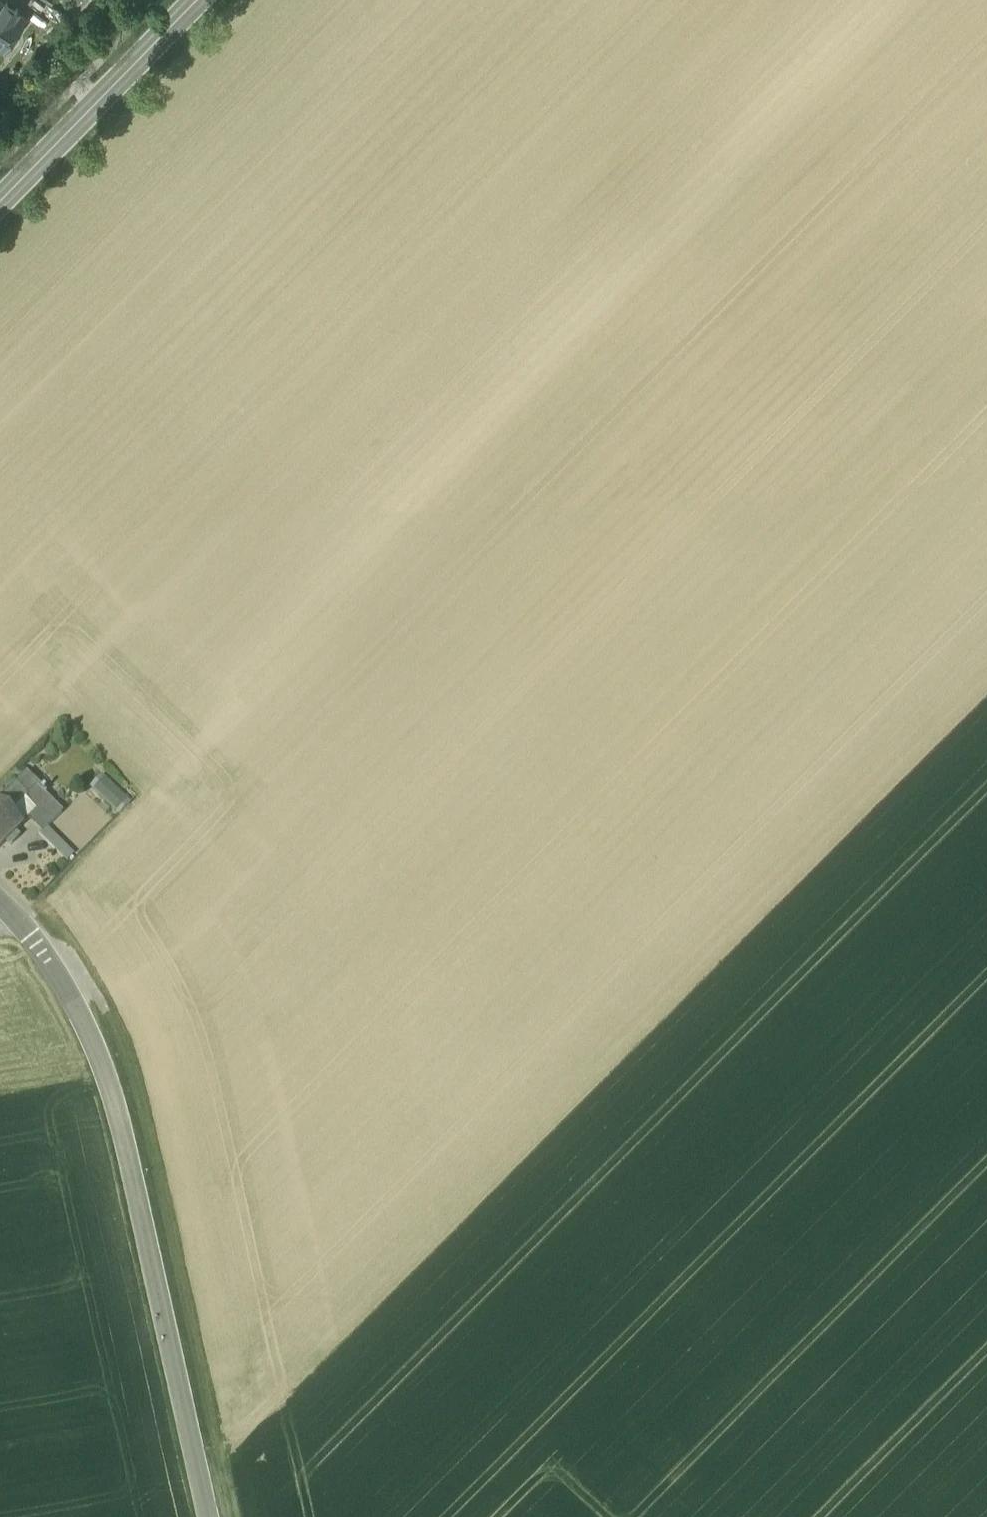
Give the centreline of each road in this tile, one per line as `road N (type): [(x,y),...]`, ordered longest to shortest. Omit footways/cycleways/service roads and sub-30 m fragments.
road 1 (tertiary): [(0,904),(67,989),(103,1067),(209,1516)]
road 2 (secondary): [(0,199),(194,0)]

